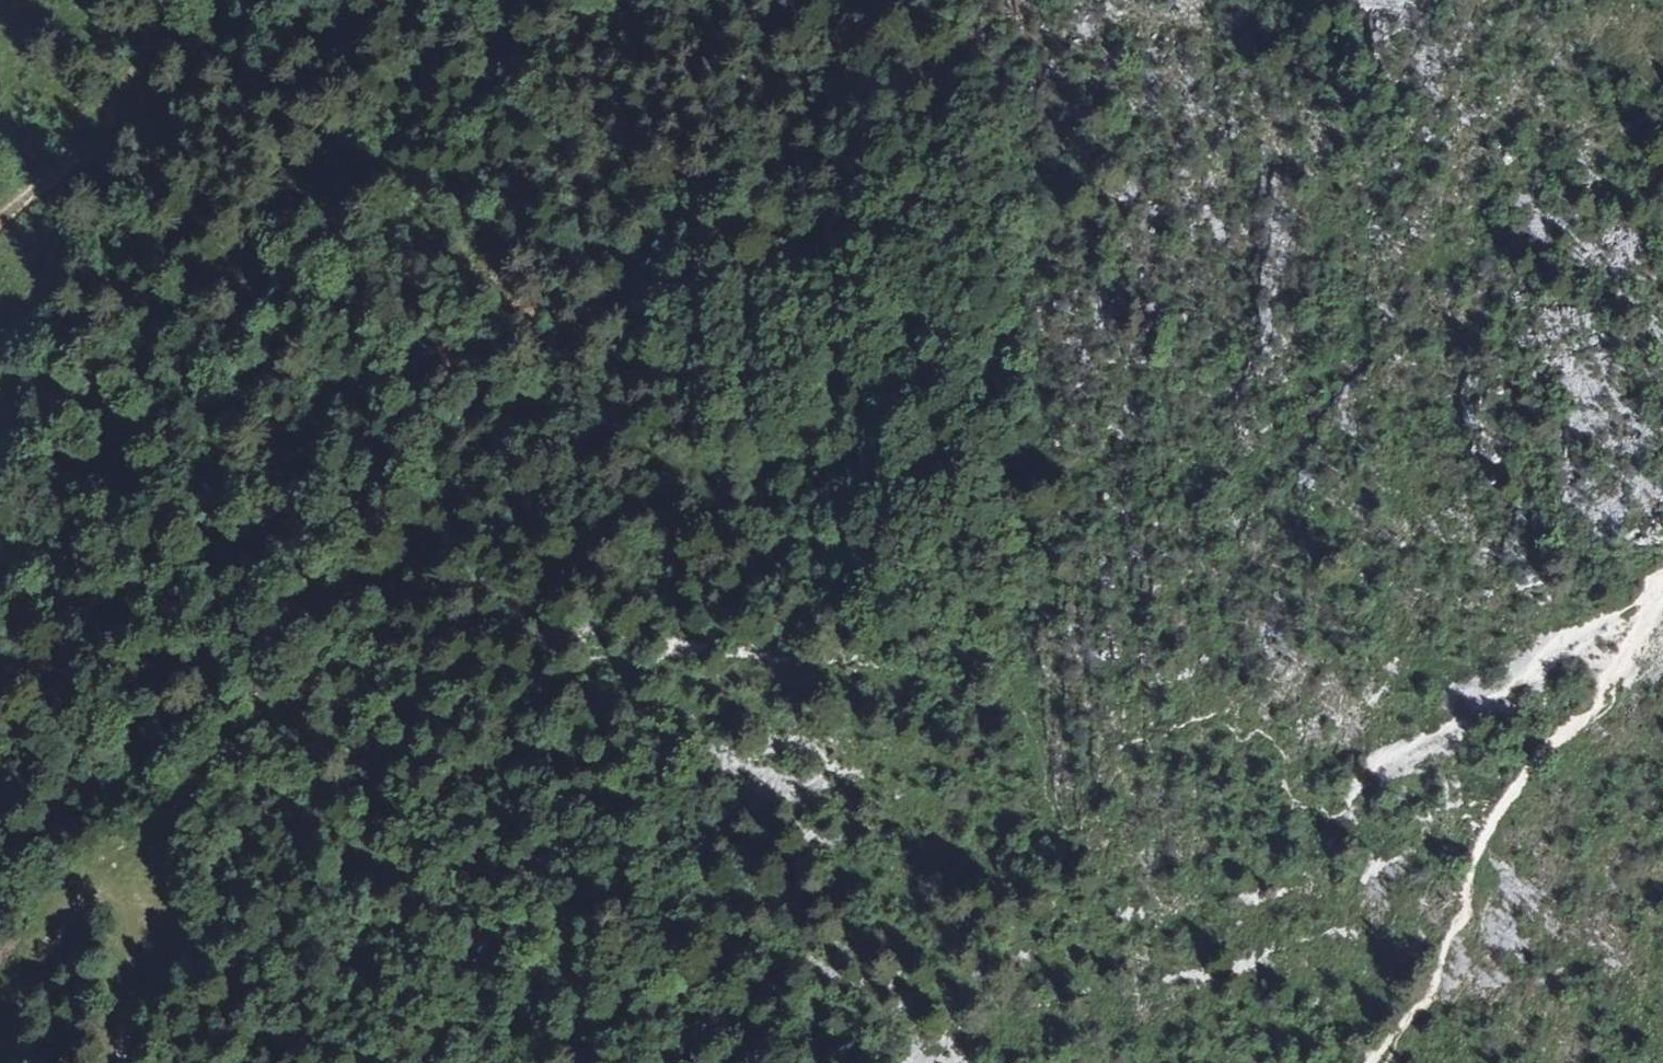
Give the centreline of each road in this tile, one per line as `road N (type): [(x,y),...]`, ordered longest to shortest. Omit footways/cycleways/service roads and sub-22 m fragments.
road 1 (track): [(123,1062),(136,919),(112,886),(67,899),(0,1033)]
road 2 (track): [(159,73),(0,222)]

